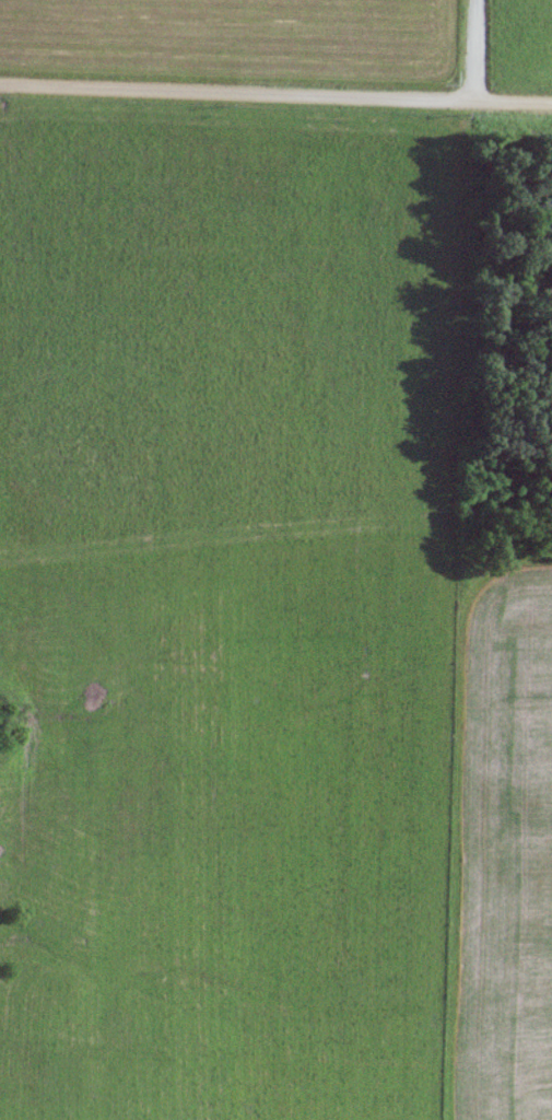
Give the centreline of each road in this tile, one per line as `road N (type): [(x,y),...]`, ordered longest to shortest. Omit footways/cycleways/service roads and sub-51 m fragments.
road 1 (residential): [(551,102),(0,83)]

